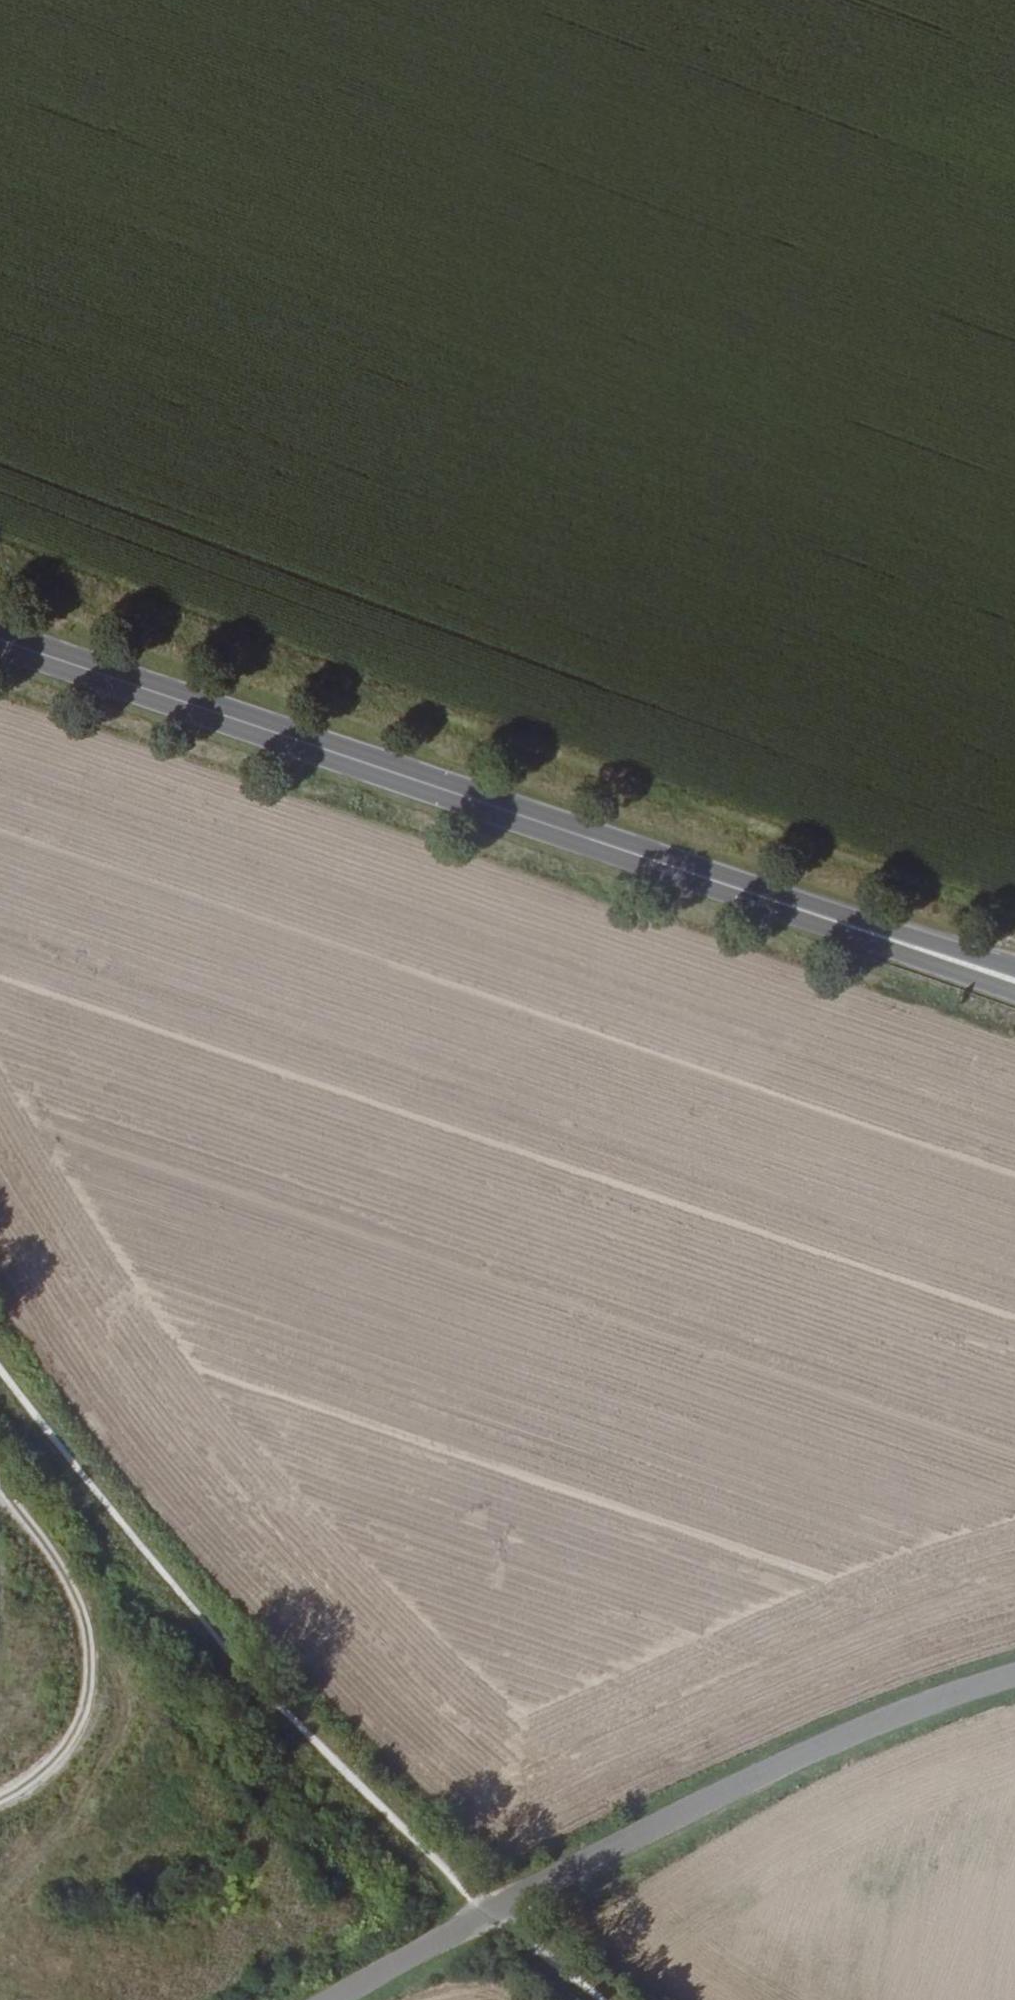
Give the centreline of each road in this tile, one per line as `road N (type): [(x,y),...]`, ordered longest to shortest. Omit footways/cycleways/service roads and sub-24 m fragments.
road 1 (primary): [(0,639),(995,974)]
road 2 (tertiary): [(338,1999),(597,1850),(858,1734),(1014,1677)]

